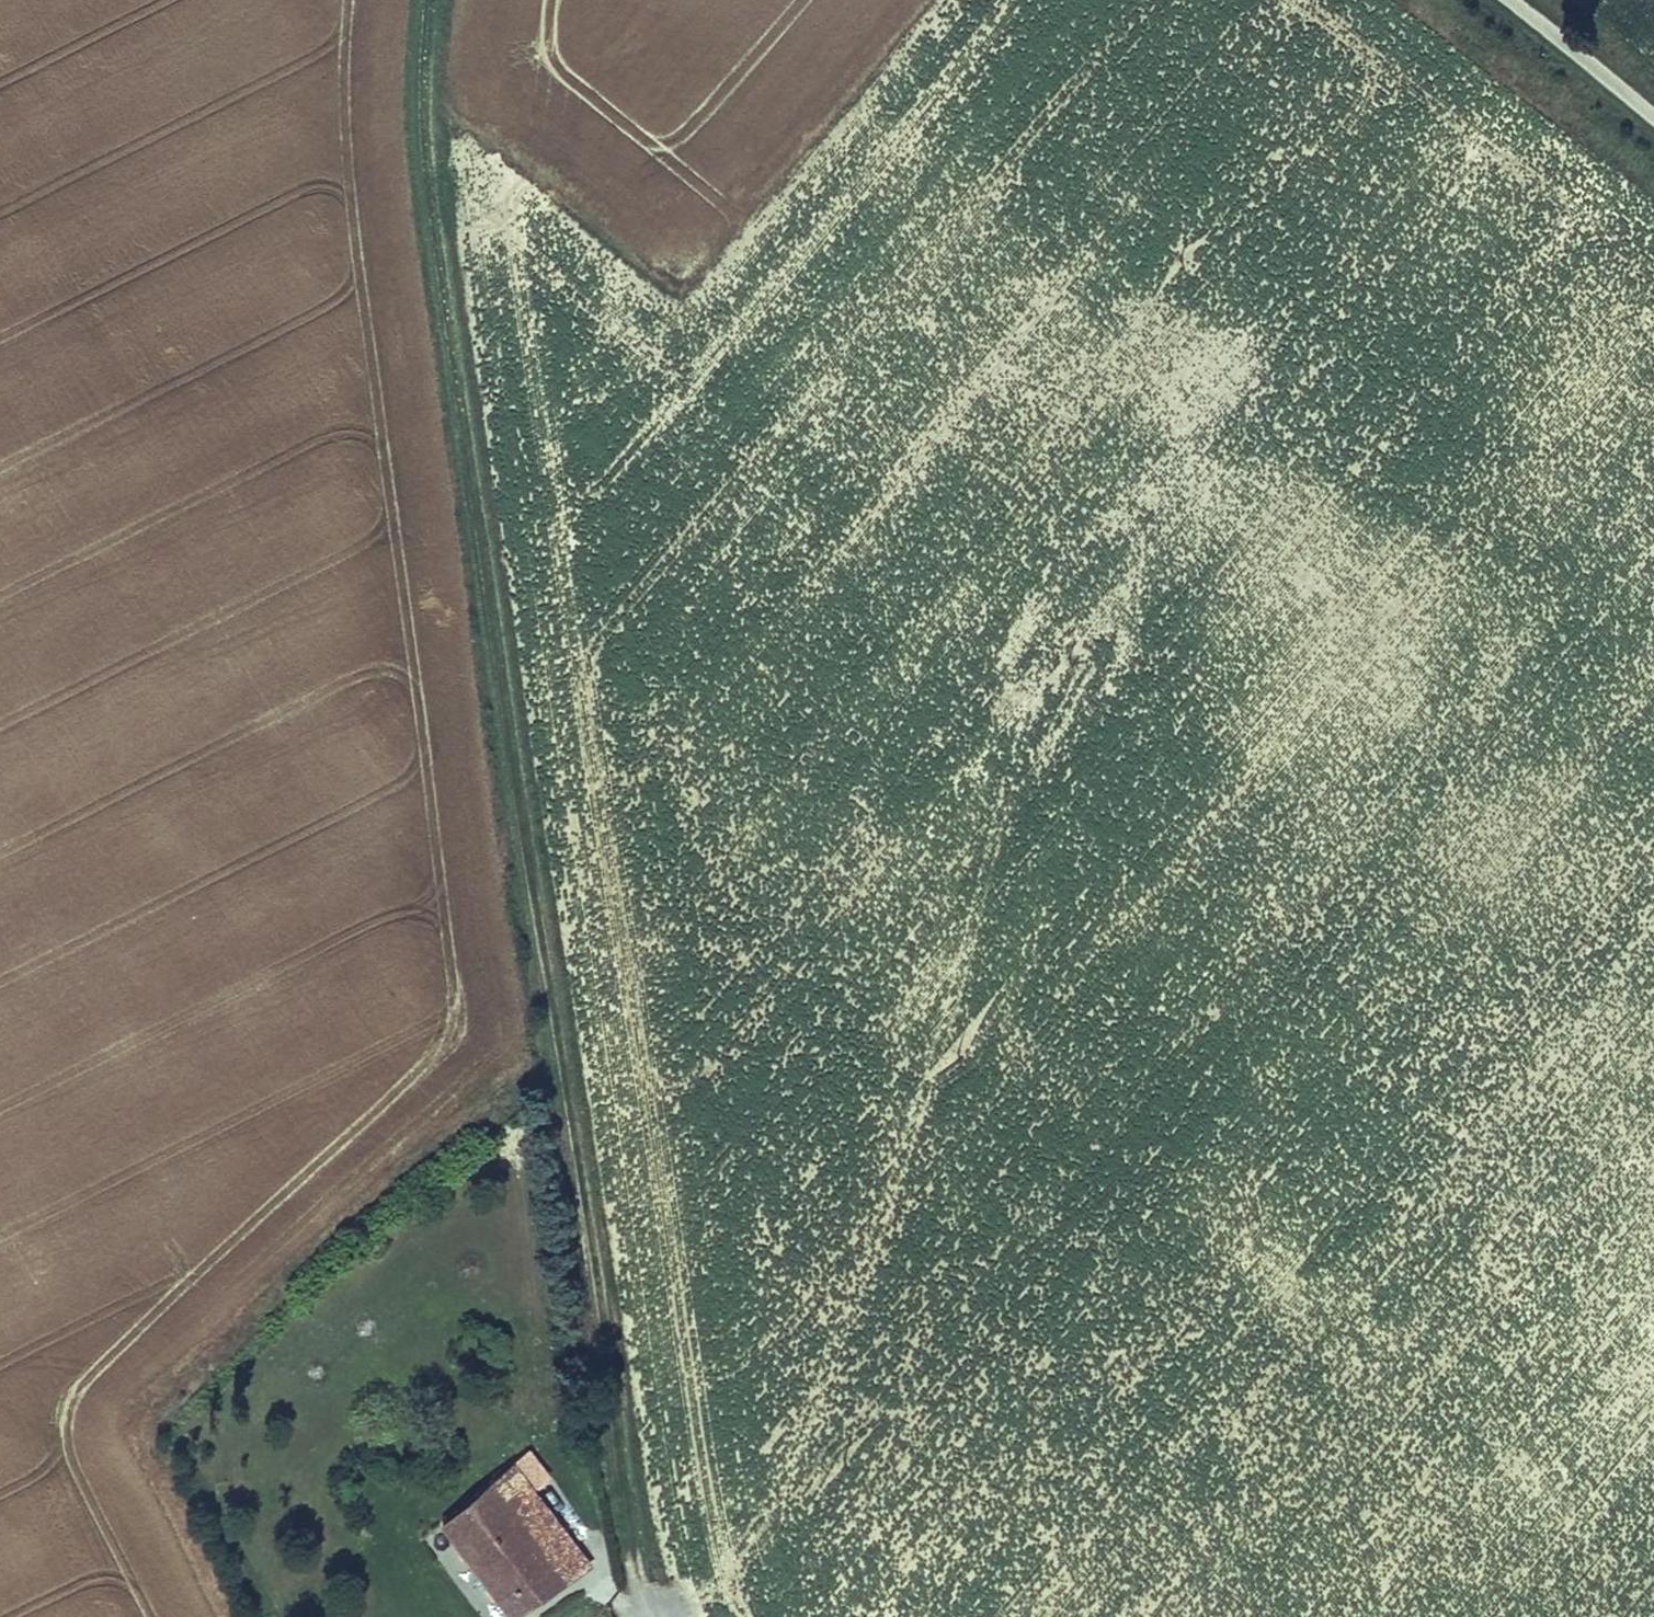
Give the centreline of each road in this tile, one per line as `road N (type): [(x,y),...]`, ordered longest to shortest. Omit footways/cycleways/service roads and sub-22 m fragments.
road 1 (track): [(436,0),(429,196),(652,1611)]
road 2 (unclassified): [(1653,105),(1526,0)]

